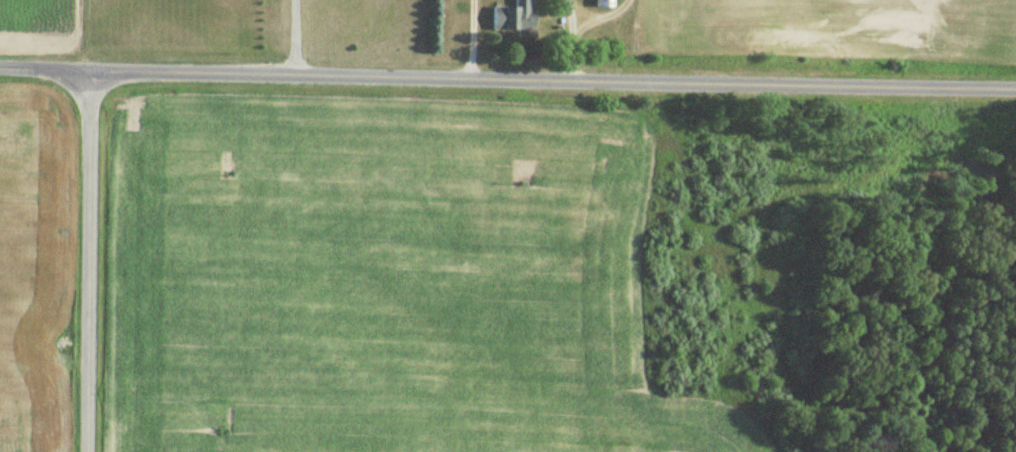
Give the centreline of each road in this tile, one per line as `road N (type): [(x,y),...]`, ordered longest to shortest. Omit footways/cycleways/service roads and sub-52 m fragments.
road 1 (residential): [(1015,88),(0,67)]
road 2 (residential): [(86,451),(88,70)]

